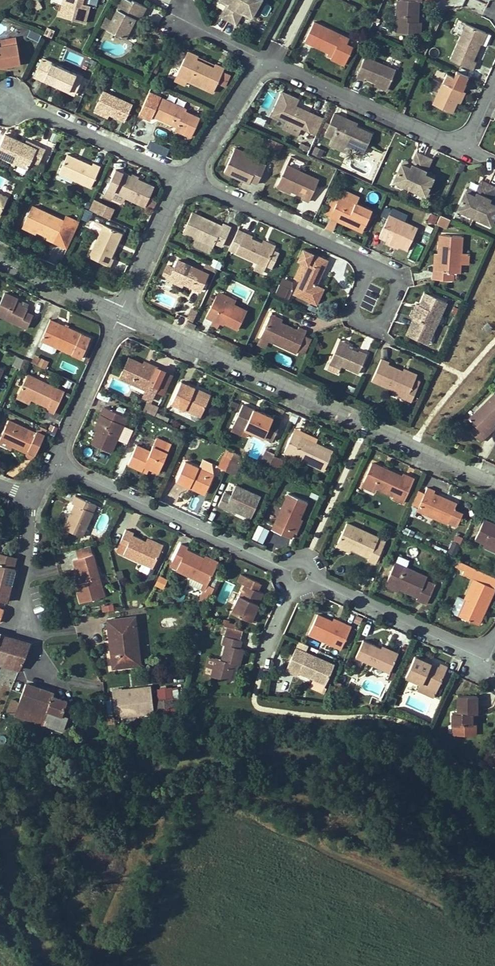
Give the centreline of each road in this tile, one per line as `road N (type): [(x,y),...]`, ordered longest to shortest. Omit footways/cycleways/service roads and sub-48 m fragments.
road 1 (residential): [(56,455),(66,470),(300,573)]
road 2 (residential): [(121,311),(364,422)]
road 3 (residential): [(261,67),(276,63),(448,139),(463,138)]
road 4 (residential): [(300,573),(465,642),(494,637)]
road 5 (residential): [(182,177),(371,263)]
road 6 (residential): [(9,101),(182,177)]
road 7 (residential): [(65,631),(28,629),(21,610),(31,493)]
road 8 (residential): [(300,573),(364,422)]
road 9 (residential): [(56,455),(121,311)]
road 10 (residential): [(182,177),(121,311)]
road 11 (residential): [(364,422),(494,480)]
road 12 (residential): [(261,67),(182,177)]
road 13 (residential): [(0,256),(121,311)]

